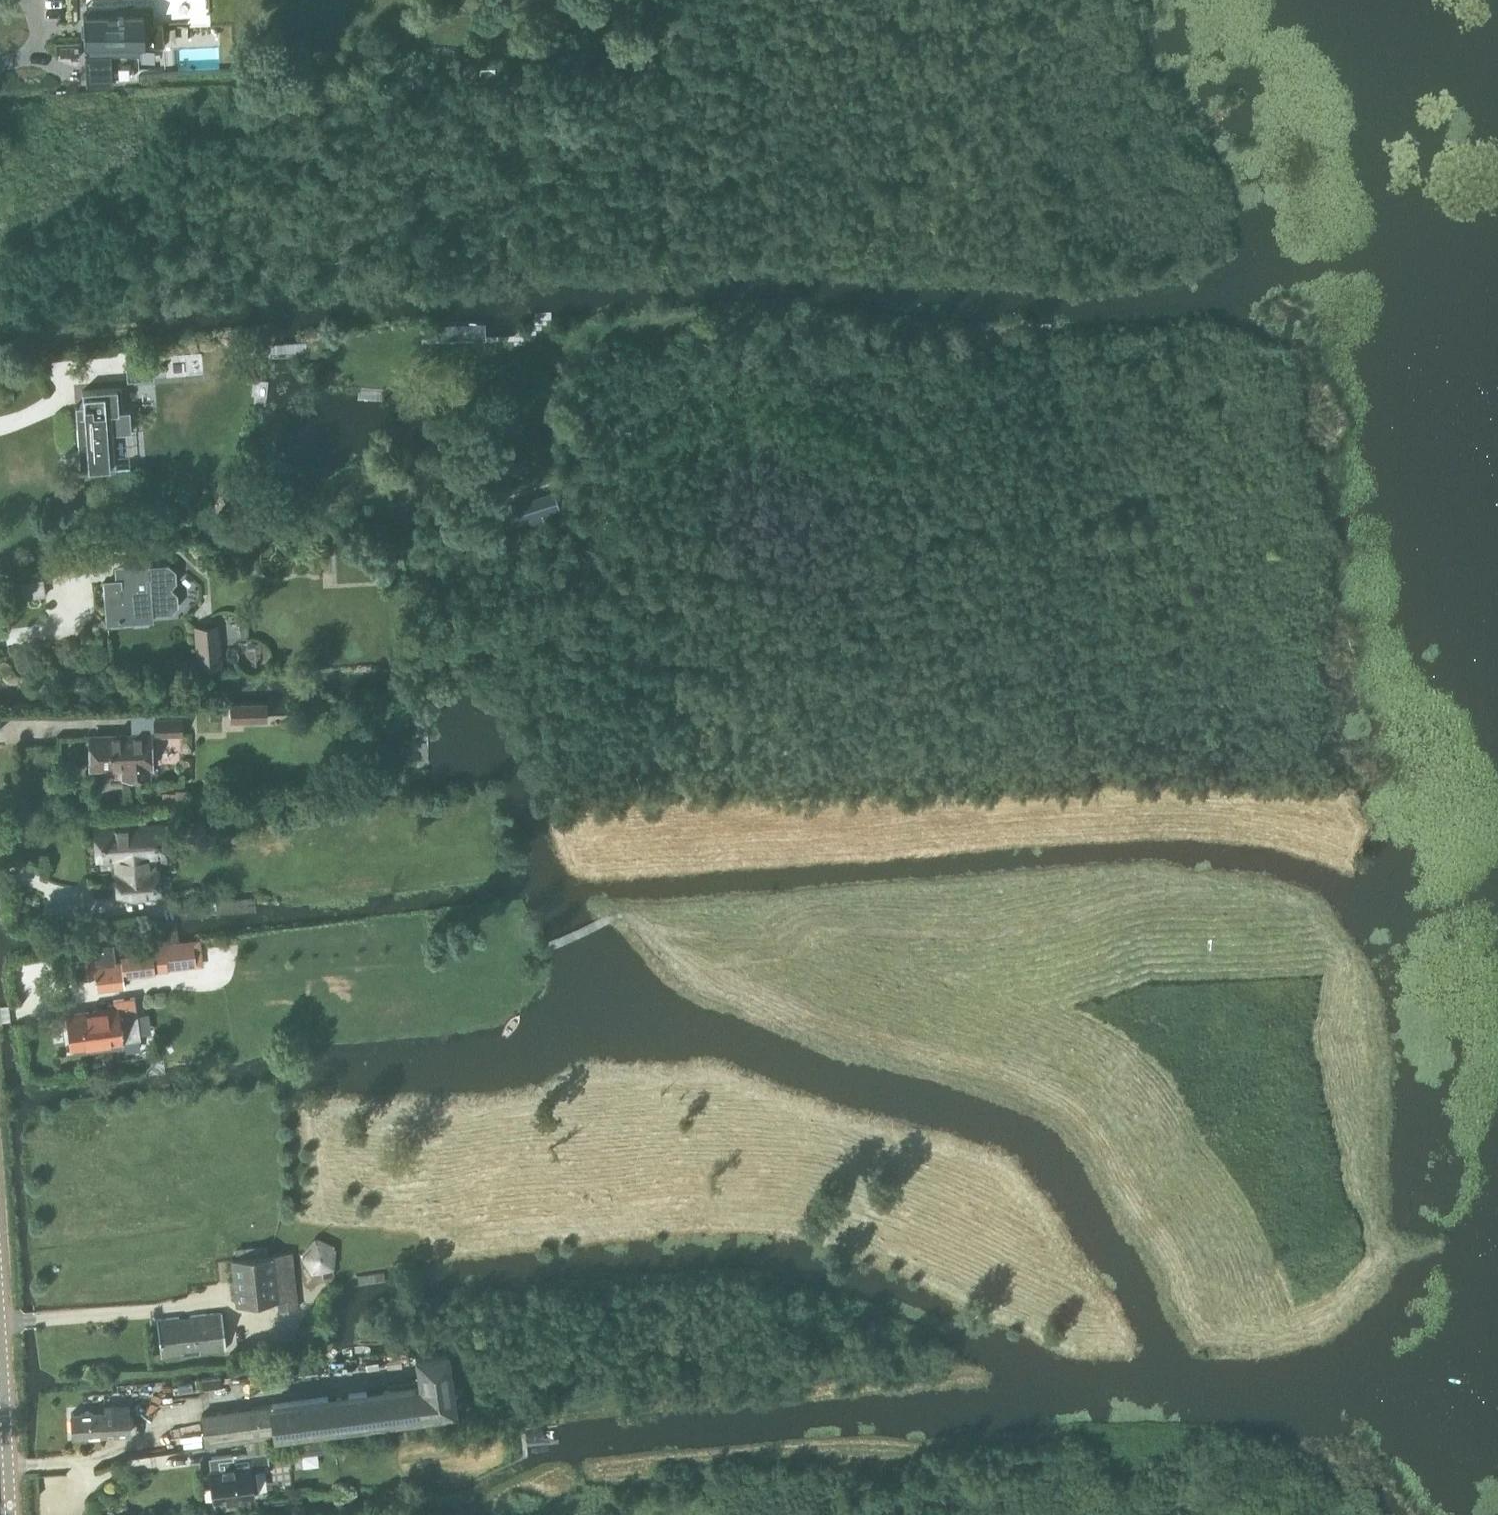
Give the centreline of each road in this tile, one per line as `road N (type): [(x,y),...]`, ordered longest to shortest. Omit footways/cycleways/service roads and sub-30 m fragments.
road 1 (tertiary): [(12,1514),(0,1308)]

